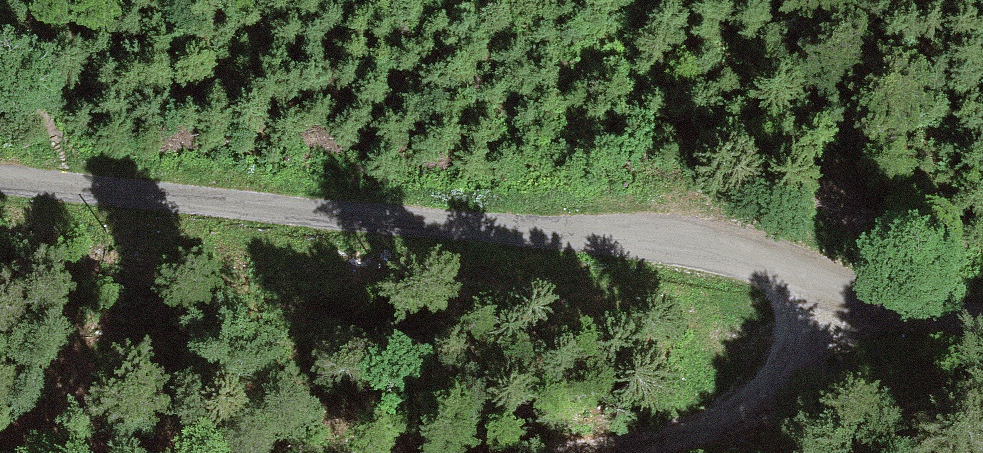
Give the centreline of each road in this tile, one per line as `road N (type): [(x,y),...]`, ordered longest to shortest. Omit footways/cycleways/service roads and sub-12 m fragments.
road 1 (unclassified): [(982,319),(689,247),(487,222),(0,182)]
road 2 (track): [(599,452),(701,429),(774,381),(824,283)]

